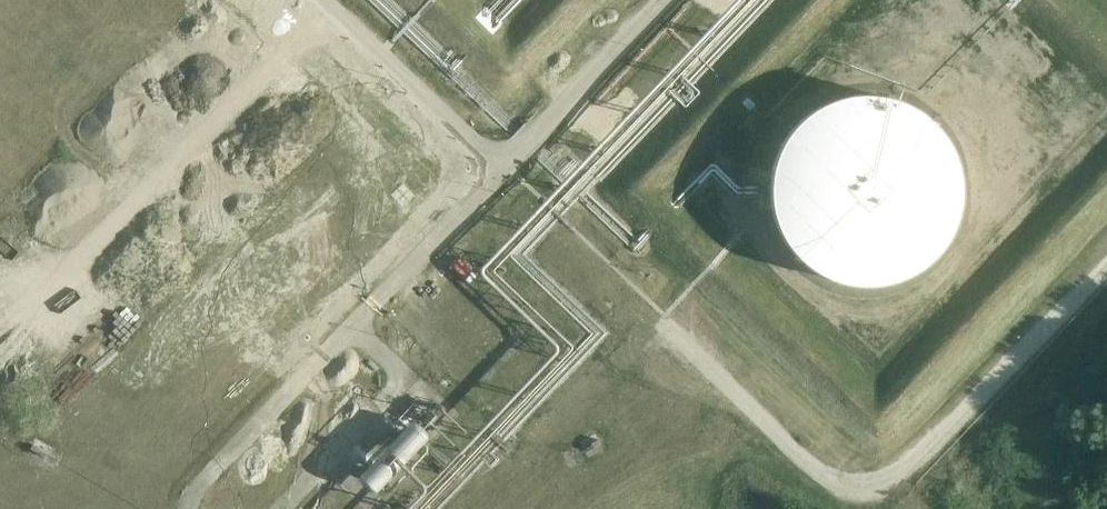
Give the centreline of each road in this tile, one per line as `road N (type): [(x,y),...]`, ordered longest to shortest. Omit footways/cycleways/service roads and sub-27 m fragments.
road 1 (unclassified): [(1106,255),(881,493),(836,483),(678,341)]
road 2 (unclassified): [(524,179),(335,0)]

